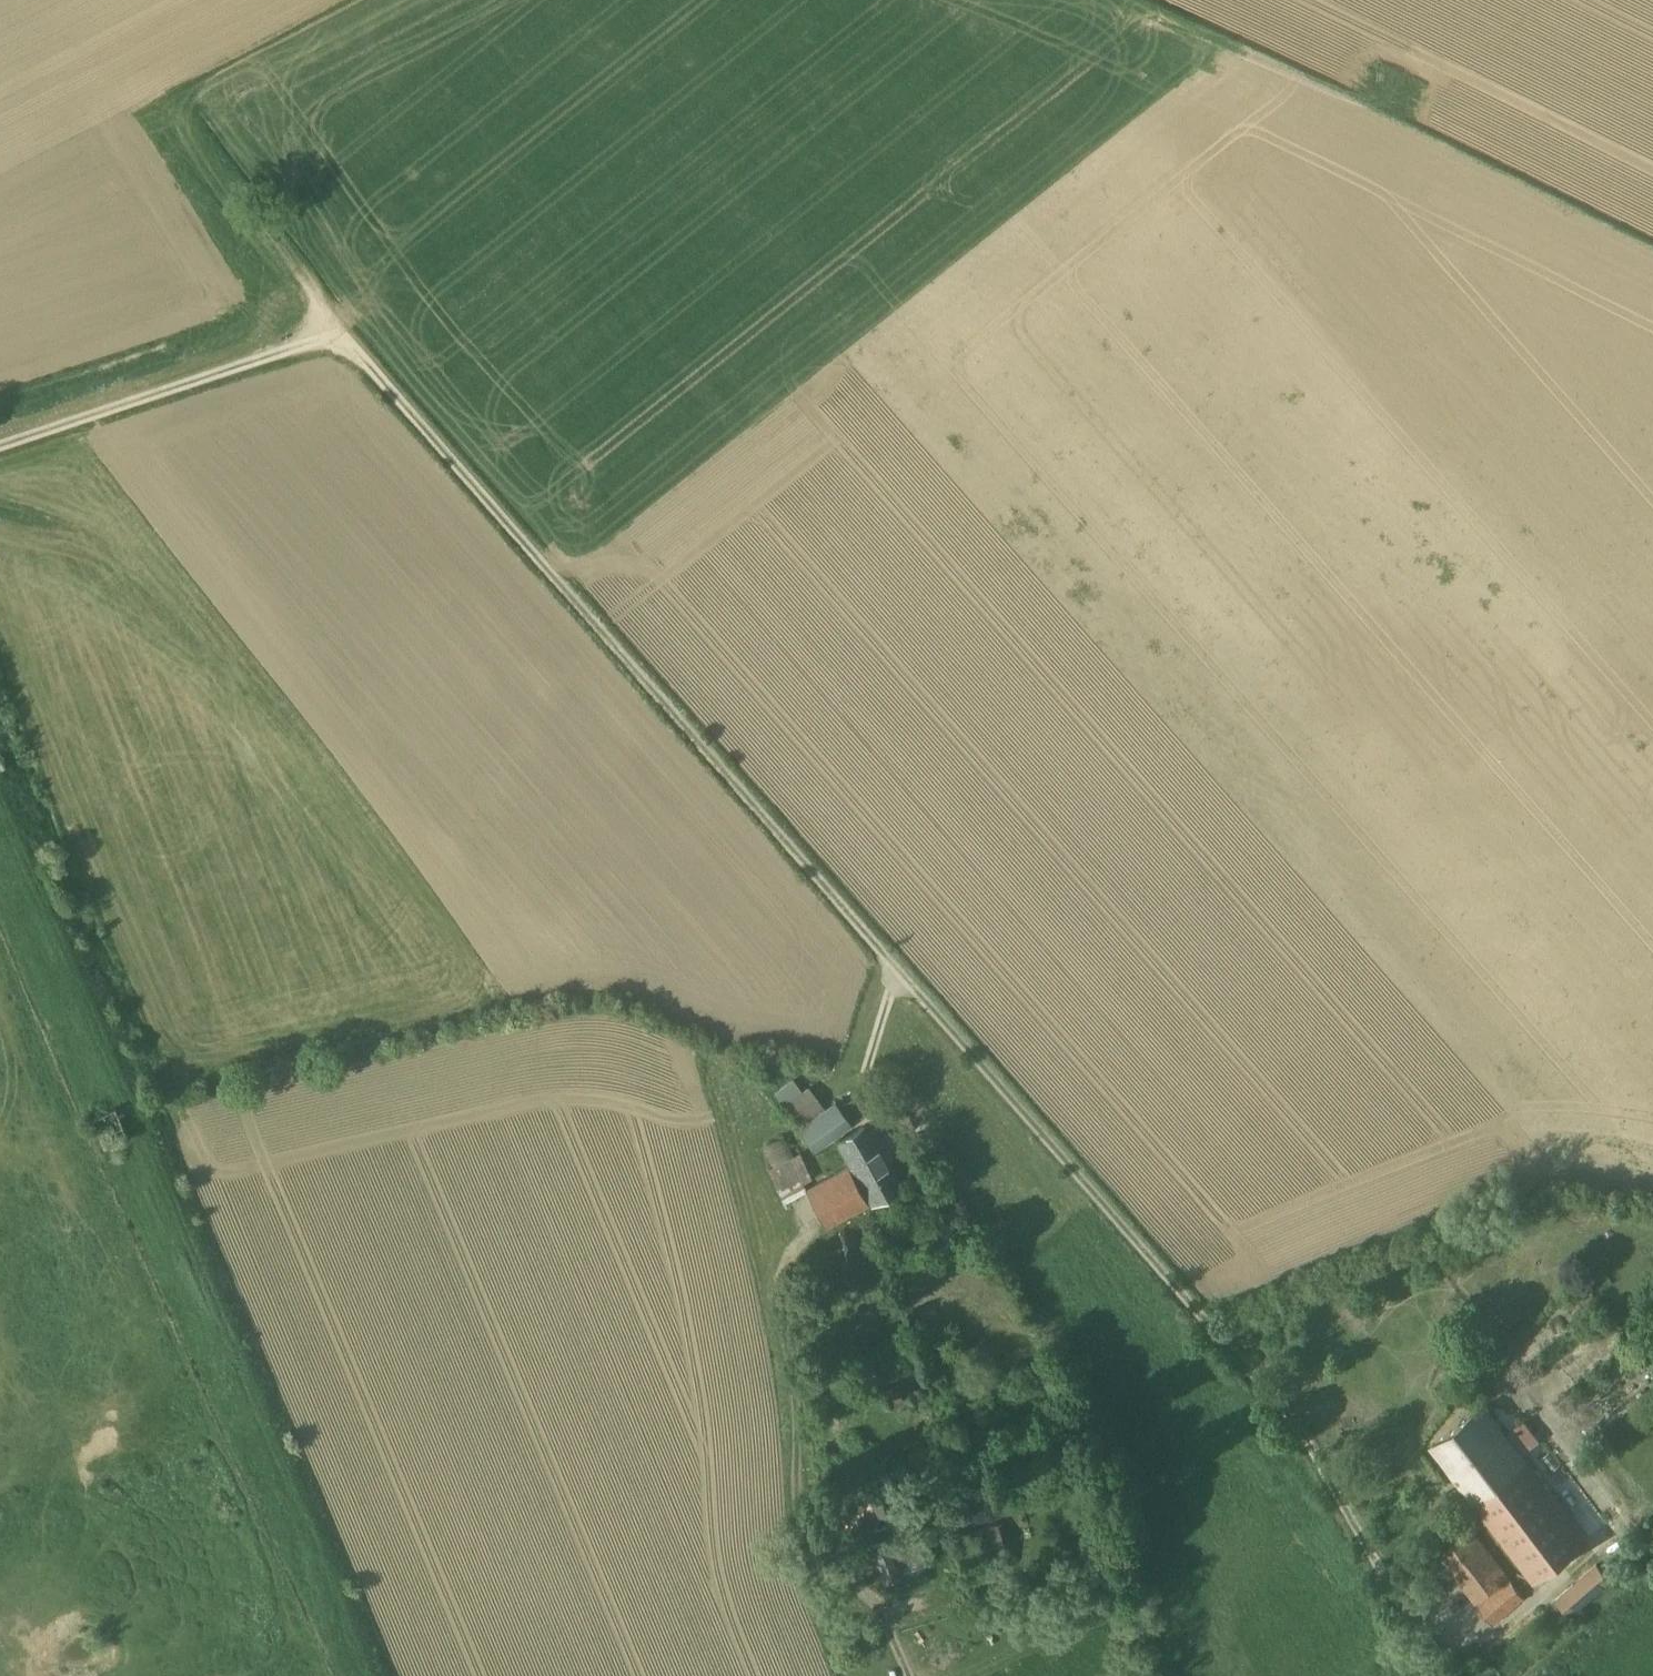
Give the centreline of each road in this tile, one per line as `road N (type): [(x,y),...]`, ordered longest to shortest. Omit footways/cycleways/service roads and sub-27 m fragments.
road 1 (track): [(1521,1675),(1652,1559)]

